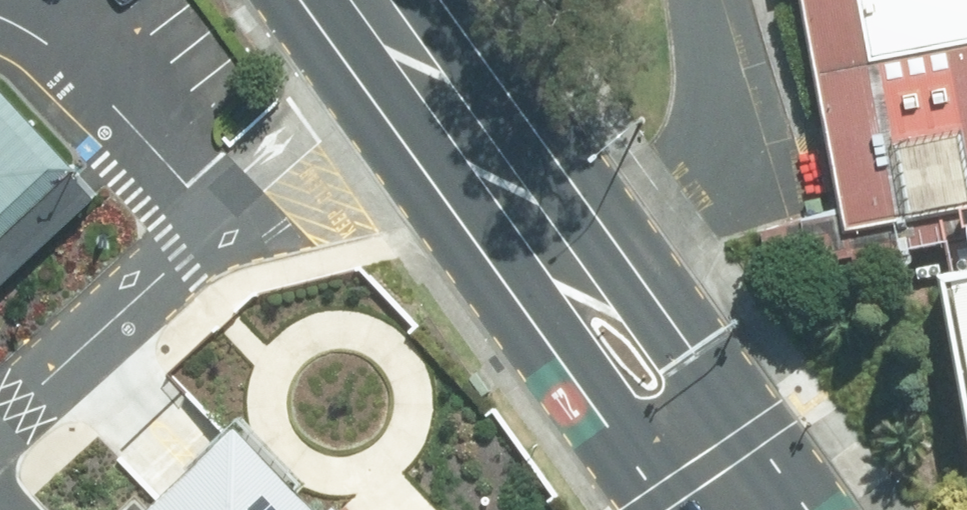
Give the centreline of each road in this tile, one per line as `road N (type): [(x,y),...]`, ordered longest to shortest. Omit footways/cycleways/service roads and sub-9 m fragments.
road 1 (secondary): [(667,509),(518,290),(302,0)]
road 2 (secondary): [(420,0),(783,509)]

